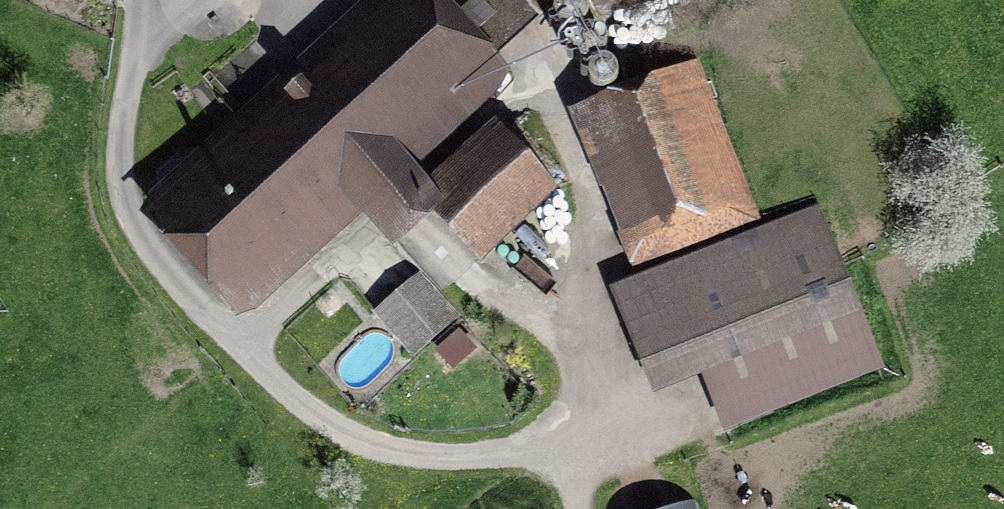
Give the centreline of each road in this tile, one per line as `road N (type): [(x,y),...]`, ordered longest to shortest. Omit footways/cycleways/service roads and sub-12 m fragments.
road 1 (track): [(160,0),(134,67),(122,138),(122,184),(140,232),(308,410),(347,435),(440,455),(559,445)]
road 2 (track): [(537,68),(579,182),(578,317),(608,404),(559,445)]
road 3 (track): [(426,237),(472,283),(578,317)]
road 4 (track): [(240,342),(356,241)]

